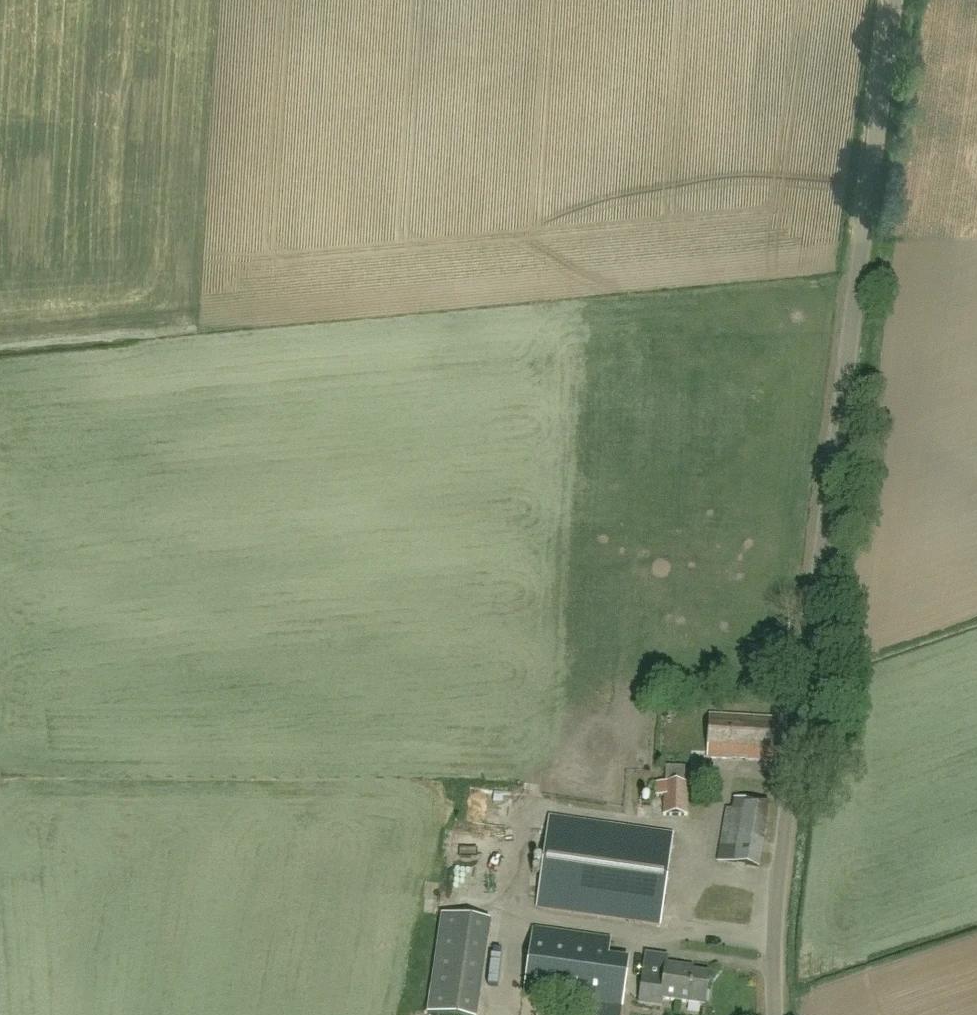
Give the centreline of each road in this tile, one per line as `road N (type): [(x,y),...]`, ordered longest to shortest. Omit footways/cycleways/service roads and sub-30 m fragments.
road 1 (unclassified): [(778,1014),(779,883),(895,0)]

